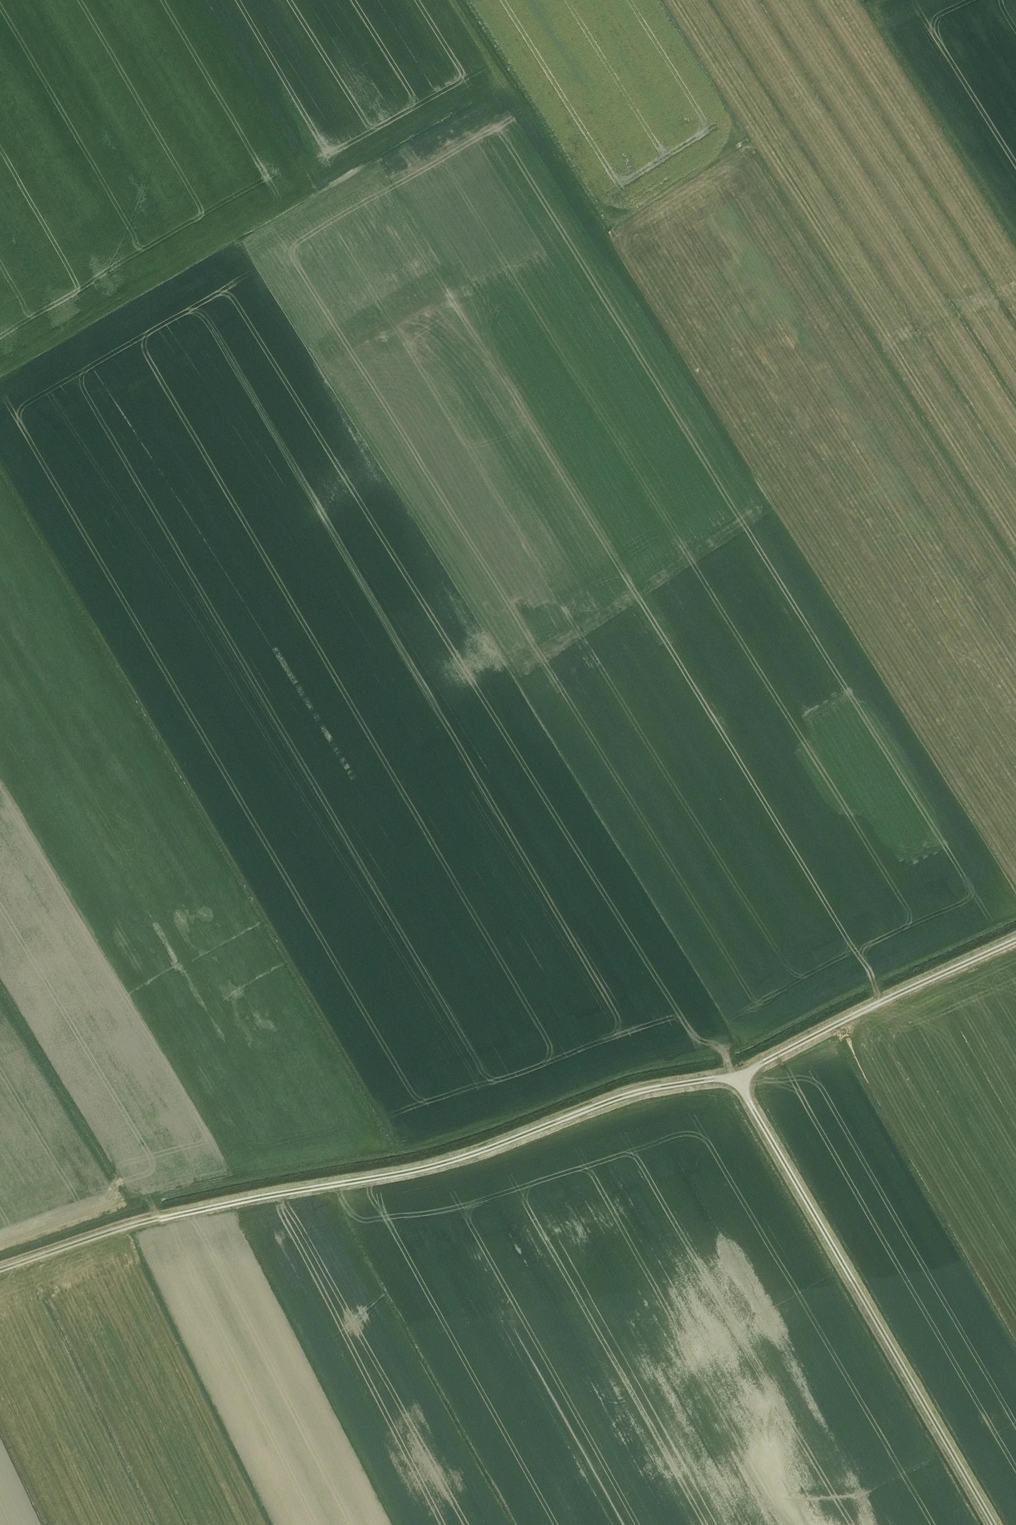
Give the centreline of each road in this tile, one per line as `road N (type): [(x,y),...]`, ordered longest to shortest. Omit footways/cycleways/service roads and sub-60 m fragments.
road 1 (track): [(996,1524),(735,1072),(1015,937)]
road 2 (track): [(735,1072),(600,1100),(450,1157),(176,1211),(0,1267)]

